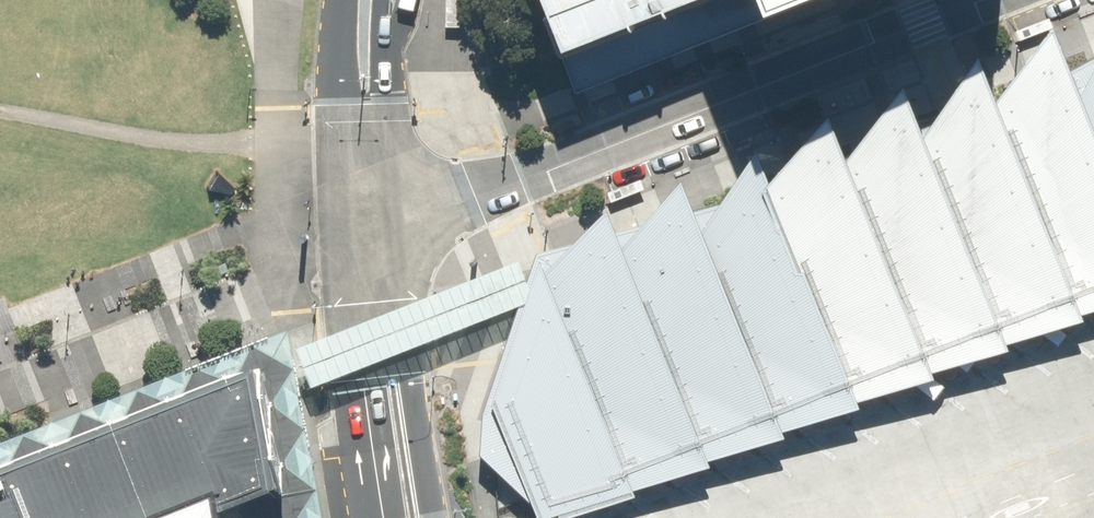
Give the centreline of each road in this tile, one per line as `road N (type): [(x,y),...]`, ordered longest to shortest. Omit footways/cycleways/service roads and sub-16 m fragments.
road 1 (unclassified): [(374,212),(525,177),(980,0)]
road 2 (secondary): [(374,212),(414,517)]
road 3 (secondary): [(374,212),(342,115),(343,0)]
road 4 (secondary): [(387,0),(374,212)]

